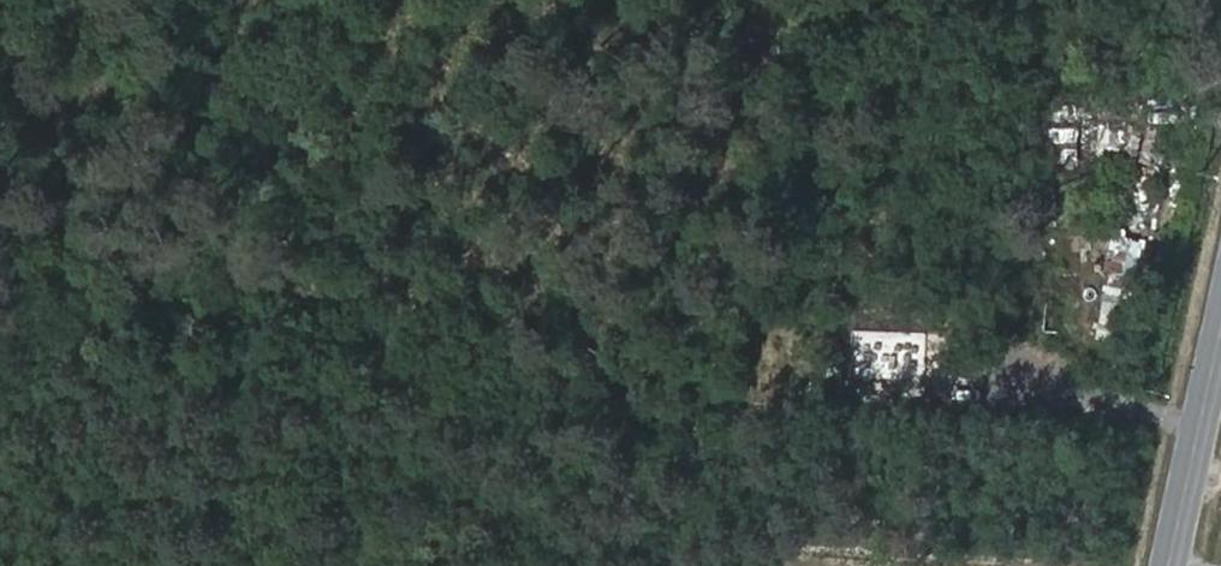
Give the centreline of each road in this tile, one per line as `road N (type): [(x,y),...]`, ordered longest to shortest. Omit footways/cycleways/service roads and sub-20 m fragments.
road 1 (secondary): [(1168,565),(1220,325)]

